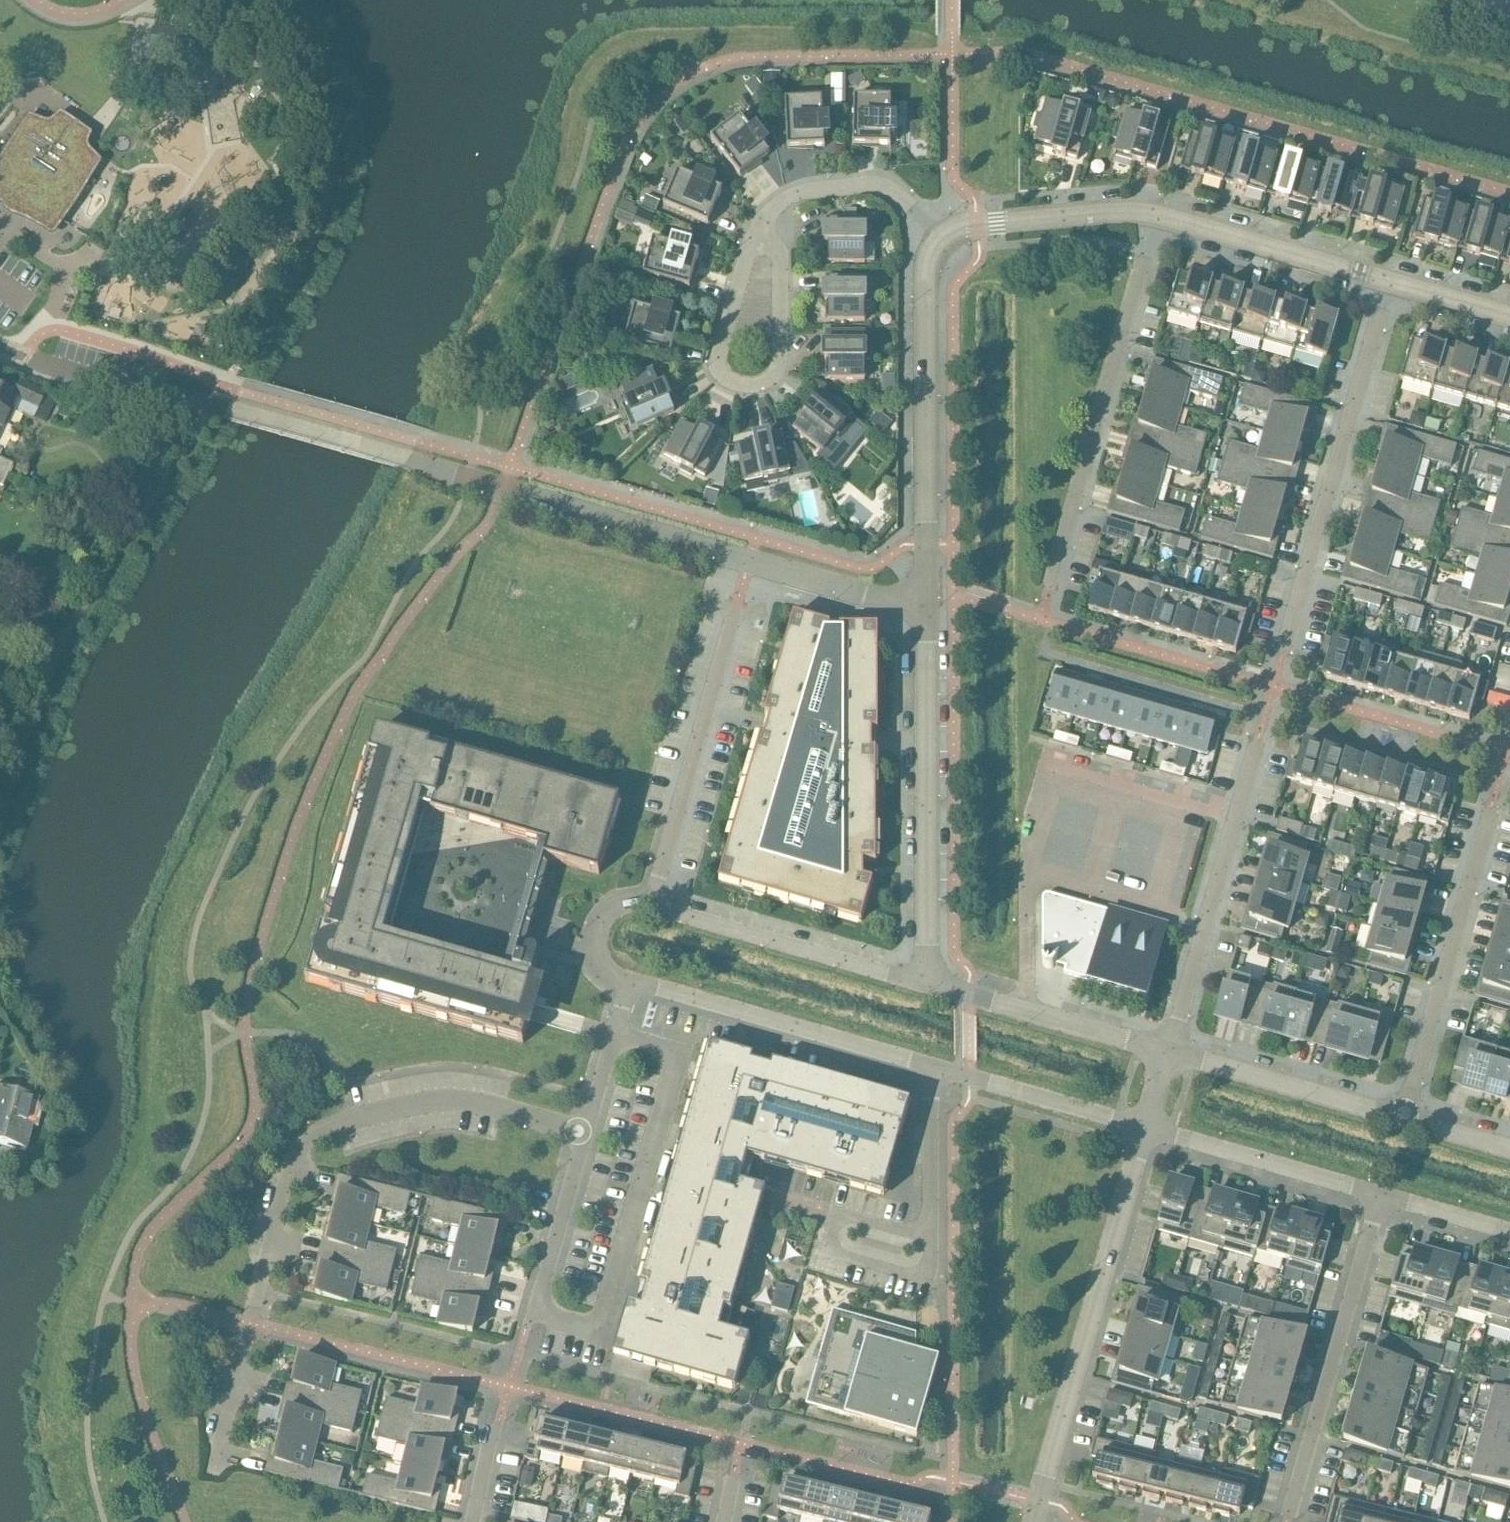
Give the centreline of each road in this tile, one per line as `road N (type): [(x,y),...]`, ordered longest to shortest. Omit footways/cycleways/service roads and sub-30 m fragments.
road 1 (unclassified): [(925,985),(926,271),(937,237)]
road 2 (residential): [(212,1473),(290,1165),(307,1139),(348,1120),(442,1100),(586,1134)]
road 3 (residential): [(586,1134),(534,1312),(598,1331),(679,1055),(615,1036)]
road 4 (unclassified): [(1033,1521),(1146,1127)]
road 5 (residential): [(1048,589),(1158,214)]
road 6 (residential): [(1390,281),(1283,653)]
road 7 (residential): [(755,234),(780,255),(781,356),(770,380),(750,385),(727,379),(717,364),(752,240)]
road 8 (residential): [(1287,1518),(1381,1195)]
road 9 (residential): [(1258,742),(1169,1053)]
road 10 (residential): [(1491,811),(1403,1120)]
road 11 (unclassified): [(931,1067),(631,981)]
road 12 (residential): [(651,906),(735,612)]
road 13 (unclassified): [(651,906),(925,985)]
road 14 (unclassified): [(1169,1053),(925,985)]
road 15 (residential): [(1146,1127),(1381,1195)]
road 16 (unclassified): [(1403,1120),(1169,1053)]
road 17 (unclassified): [(1158,214),(1390,281)]
road 18 (unclassified): [(937,237),(957,227),(1158,214)]
road 19 (unclassified): [(1146,1127),(931,1067)]
road 20 (residential): [(755,234),(789,197),(877,184),(898,193),(937,237)]
road 21 (residential): [(0,346),(182,400)]
road 22 (residential): [(930,1250),(931,1067)]
road 23 (residential): [(930,1250),(924,1273),(837,1248),(844,1225)]
road 24 (unclassified): [(631,981),(601,962),(597,925),(621,905),(651,906)]
road 25 (residential): [(1381,1195),(1509,1232)]
road 26 (unclassified): [(1390,281),(1509,315)]

